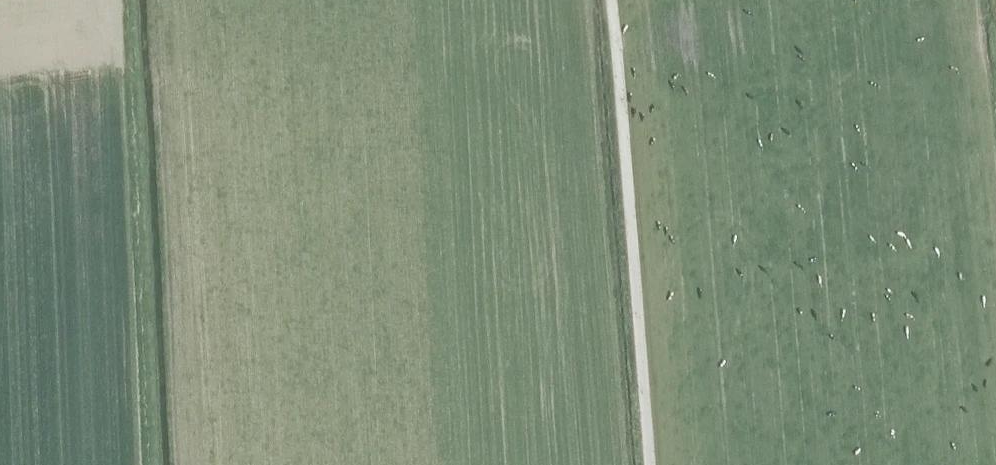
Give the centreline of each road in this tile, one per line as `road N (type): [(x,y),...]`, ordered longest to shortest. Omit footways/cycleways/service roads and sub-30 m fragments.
road 1 (track): [(650,464),(611,0)]

